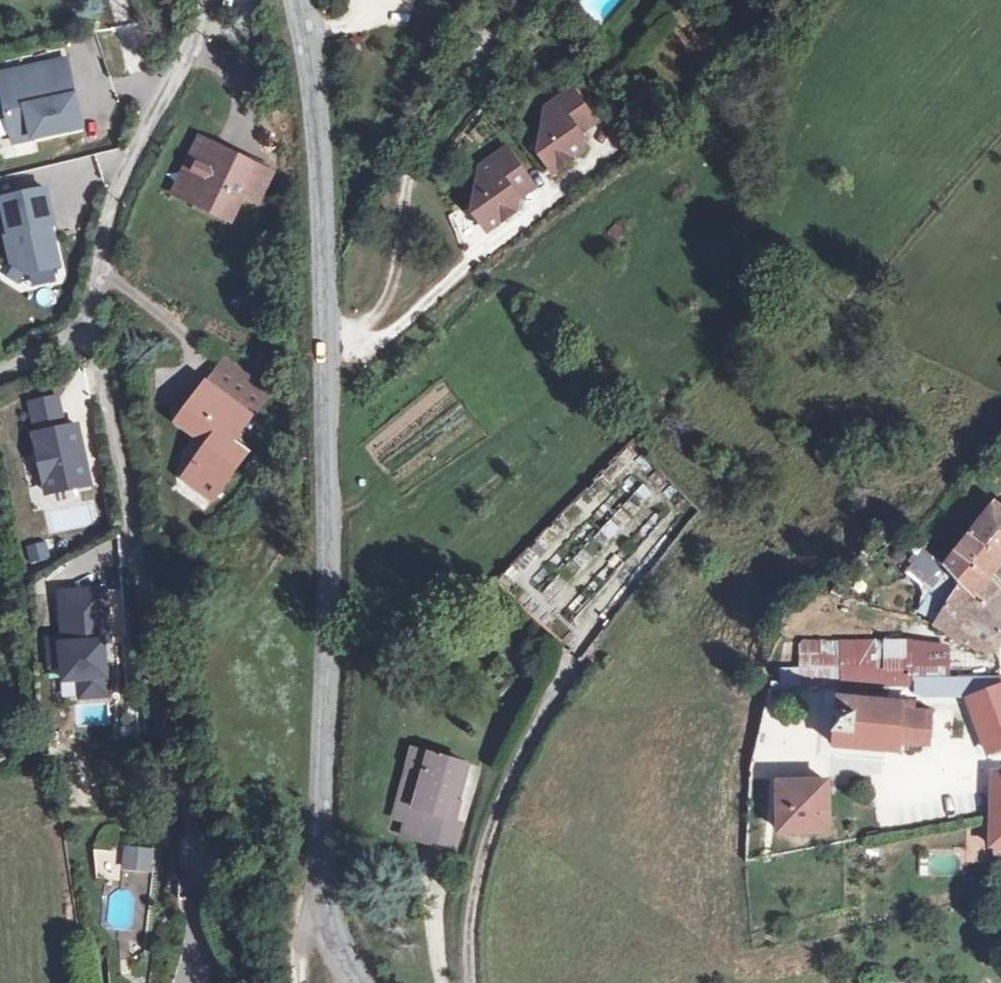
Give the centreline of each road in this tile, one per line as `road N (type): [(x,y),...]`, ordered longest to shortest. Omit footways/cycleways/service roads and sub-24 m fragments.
road 1 (tertiary): [(297,0),(322,200),(331,403),(319,846)]
road 2 (residential): [(253,982),(197,806),(84,331)]
road 3 (residential): [(84,331),(130,130),(190,31),(198,0)]
road 4 (tertiary): [(319,846),(322,893),(341,956),(361,982)]
road 5 (residential): [(319,846),(296,982)]

